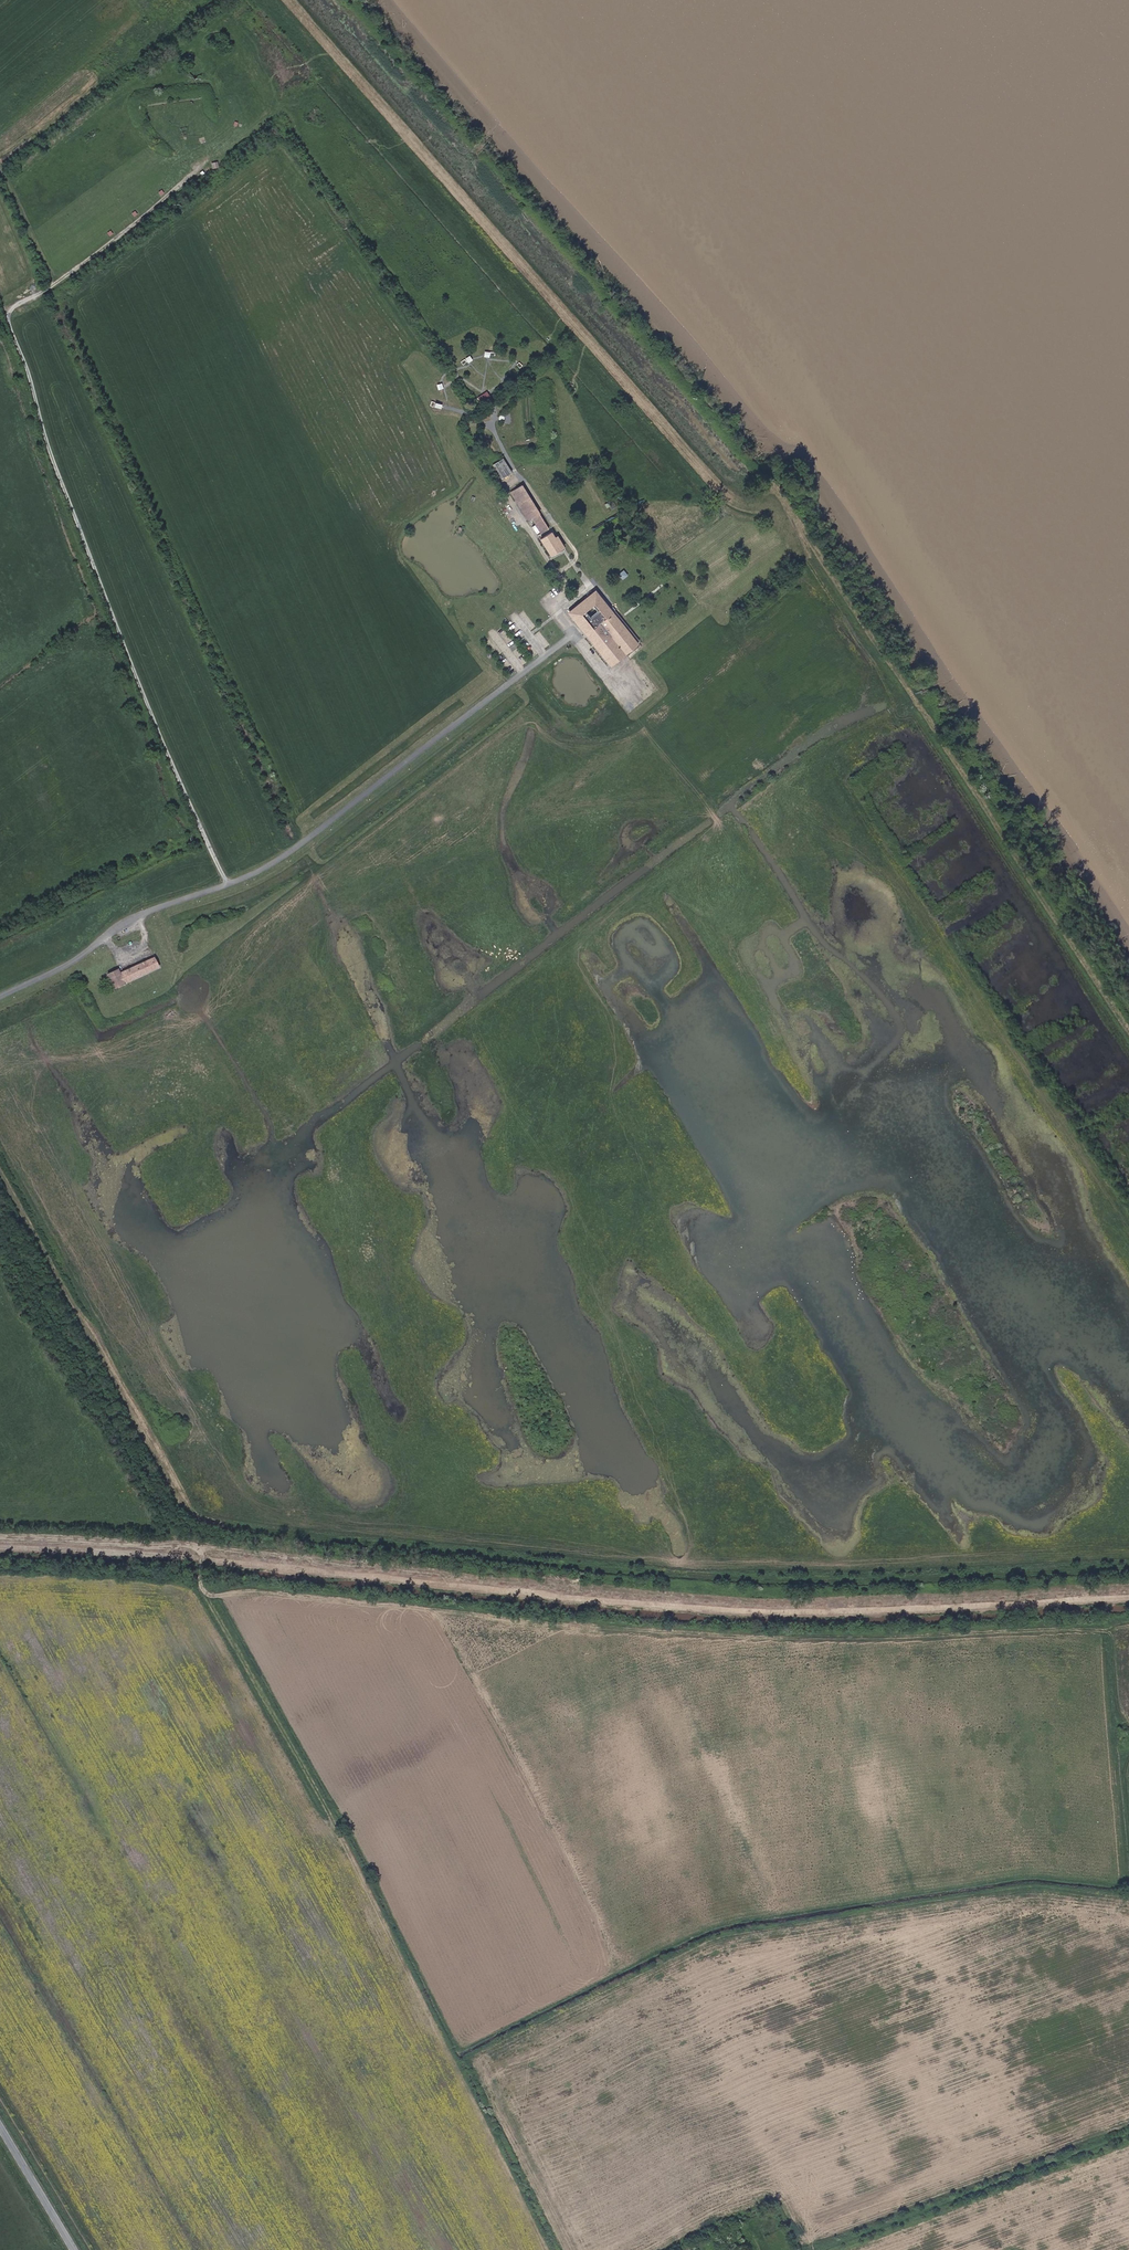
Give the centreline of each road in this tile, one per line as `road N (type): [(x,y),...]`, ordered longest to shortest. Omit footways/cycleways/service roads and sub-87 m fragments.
road 1 (unclassified): [(0,998),(84,957),(145,914),(273,865),(575,636)]
road 2 (tertiary): [(0,2127),(74,2249)]

